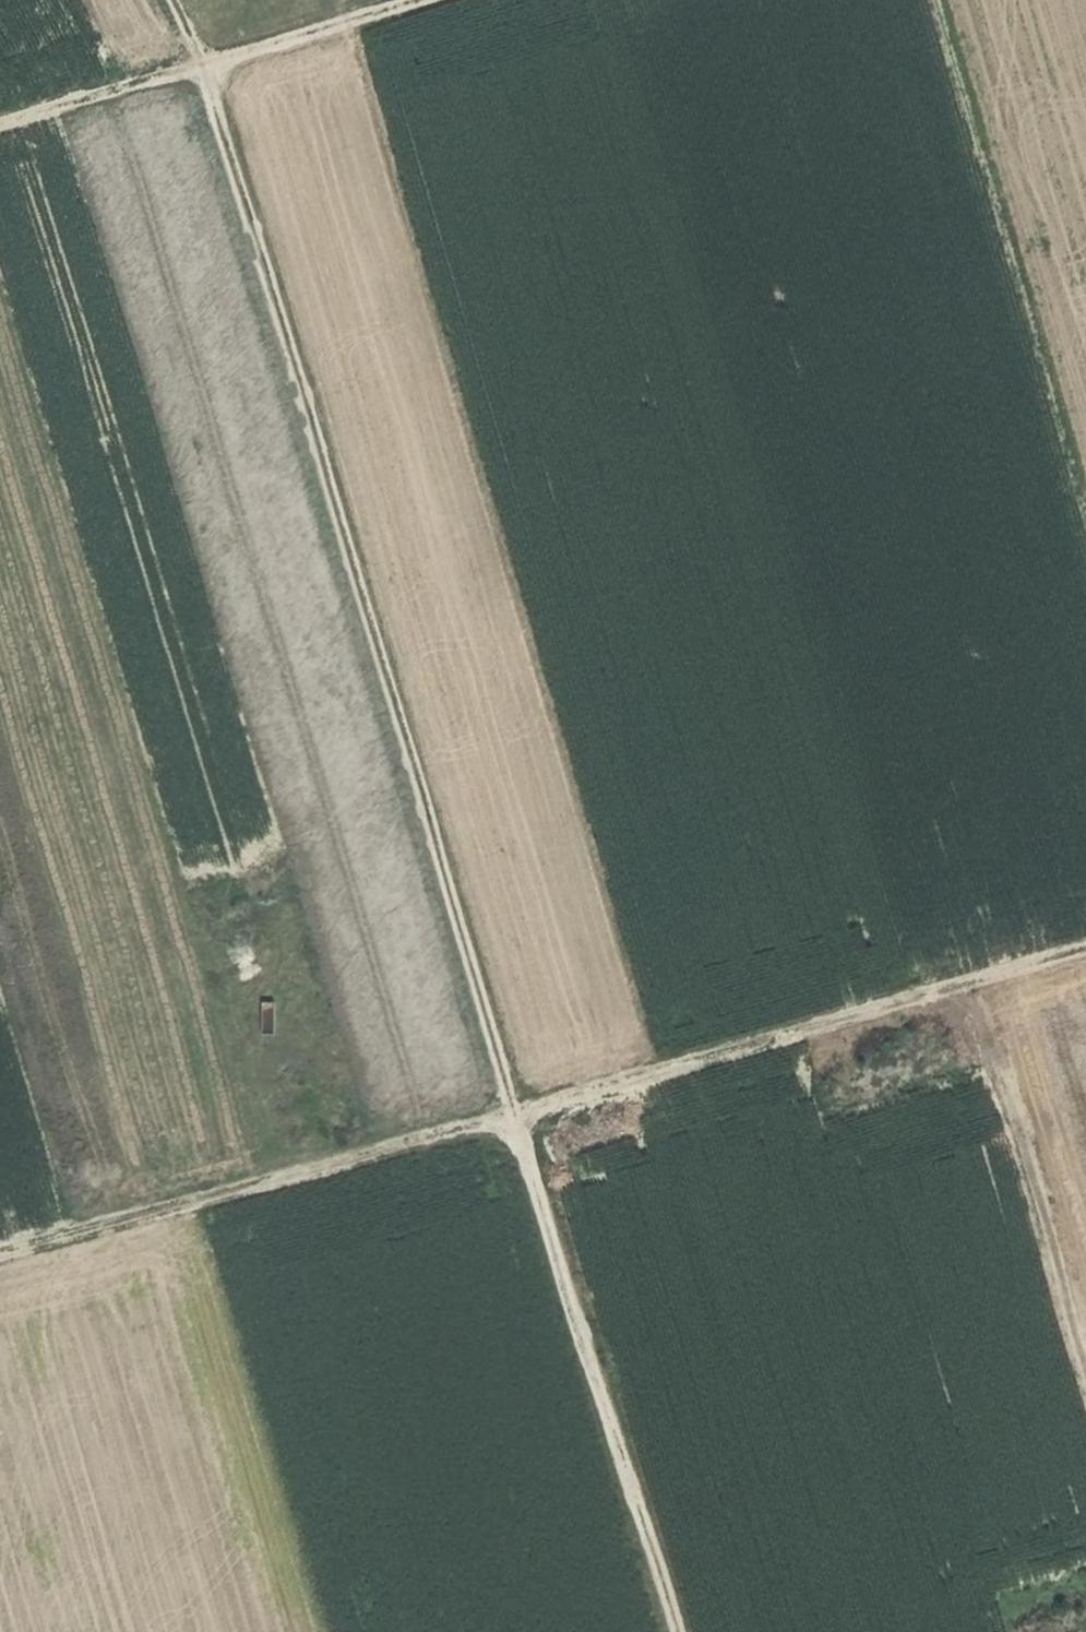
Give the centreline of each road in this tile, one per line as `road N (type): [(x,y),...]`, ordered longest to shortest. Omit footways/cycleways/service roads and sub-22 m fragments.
road 1 (track): [(677,1631),(207,57)]
road 2 (track): [(1085,948),(0,1250)]
road 3 (track): [(0,121),(400,0)]

